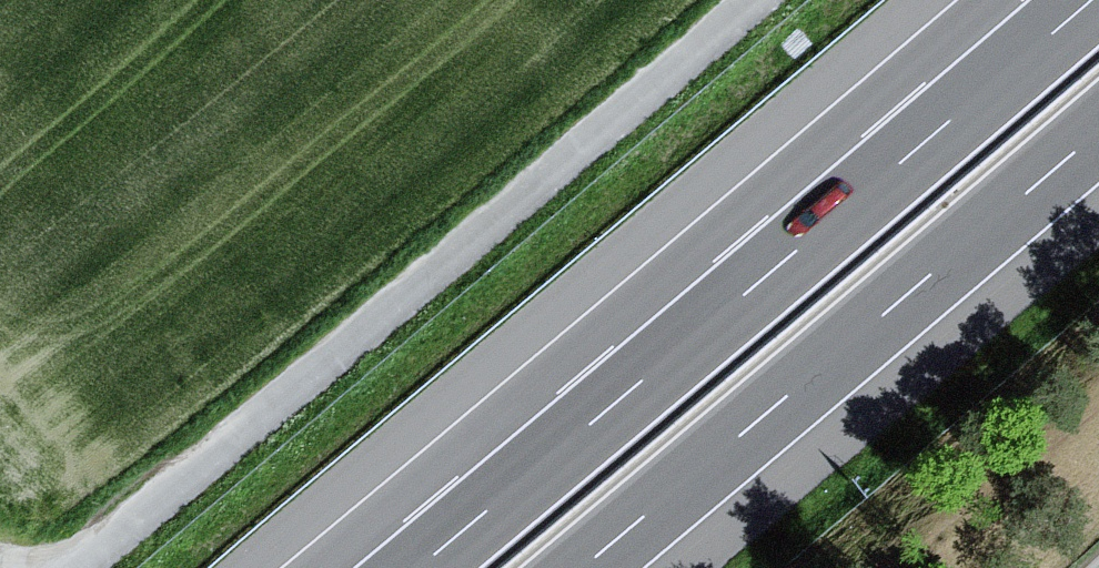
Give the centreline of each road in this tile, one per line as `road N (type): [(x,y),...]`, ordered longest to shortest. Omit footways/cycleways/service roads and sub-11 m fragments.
road 1 (unclassified): [(77,567),(750,0)]
road 2 (motorway): [(1089,0),(416,567)]
road 3 (motorway): [(584,567),(1098,133)]

